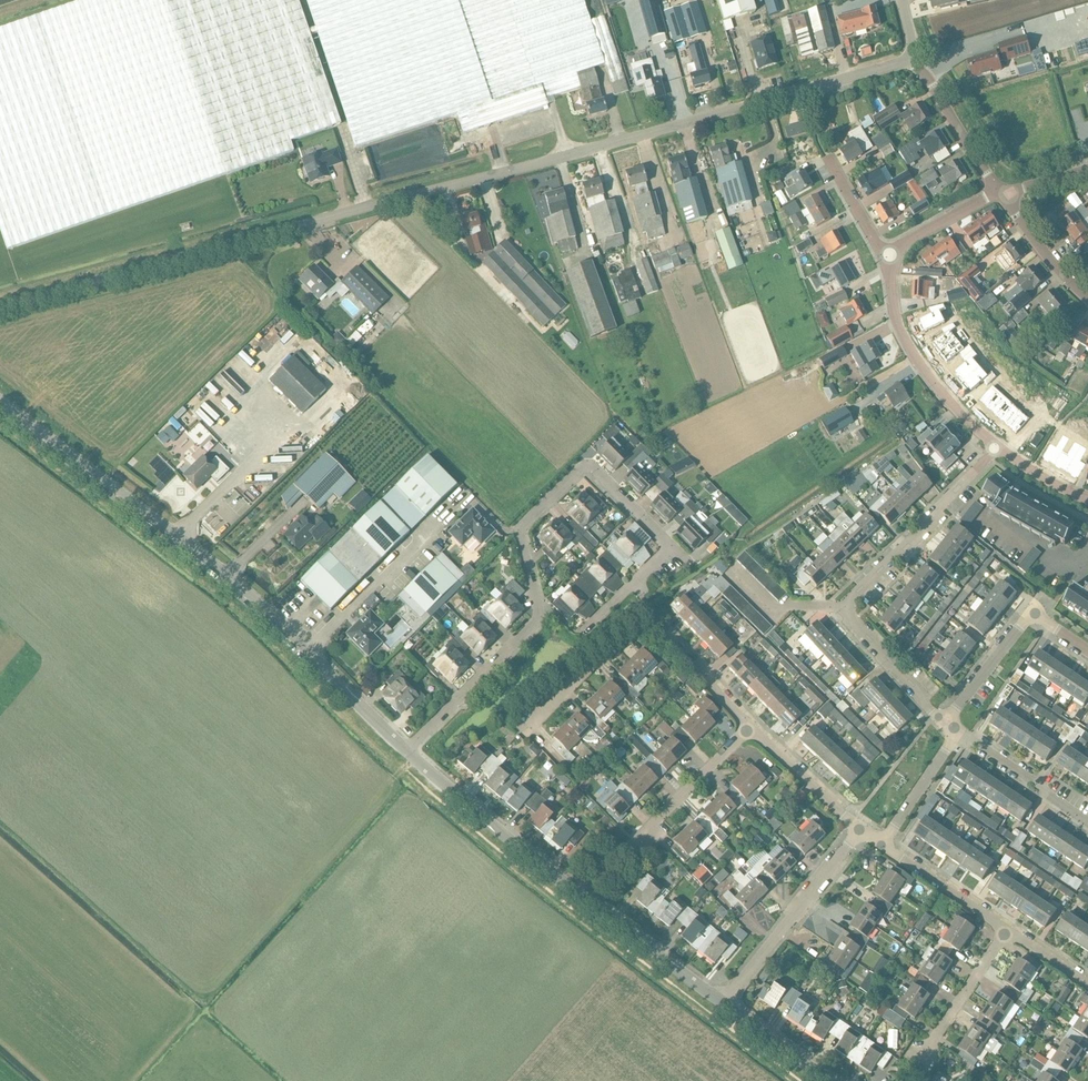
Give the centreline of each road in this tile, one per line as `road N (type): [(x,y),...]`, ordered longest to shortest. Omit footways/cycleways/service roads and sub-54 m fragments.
road 1 (unclassified): [(0,307),(909,58)]
road 2 (residential): [(409,753),(542,617),(522,530),(586,464),(673,551),(585,631)]
road 3 (unclassified): [(409,753),(250,594),(0,399)]
road 4 (unclassified): [(723,1003),(505,837),(409,753)]
road 5 (residential): [(945,722),(840,612),(996,447)]
road 6 (residential): [(750,727),(657,618),(543,716)]
road 7 (residential): [(996,447),(956,411),(902,333),(890,256)]
road 8 (residential): [(723,1003),(860,831)]
road 9 (residential): [(1001,195),(909,58)]
road 10 (residential): [(1087,818),(956,730)]
road 11 (residential): [(920,1060),(1007,930)]
road 12 (residential): [(1007,930),(881,844)]
road 13 (residential): [(860,831),(750,727)]
road 14 (residential): [(643,834),(750,727)]
road 15 (residential): [(945,722),(1033,613)]
road 16 (residential): [(881,844),(956,730)]
road 17 (residential): [(1087,300),(1001,195)]
road 18 (unclassified): [(831,1080),(723,1003)]
road 19 (residential): [(890,256),(1001,195)]
road 20 (residential): [(890,256),(824,151)]
road 21 (residential): [(992,516),(1076,570),(1087,555)]

